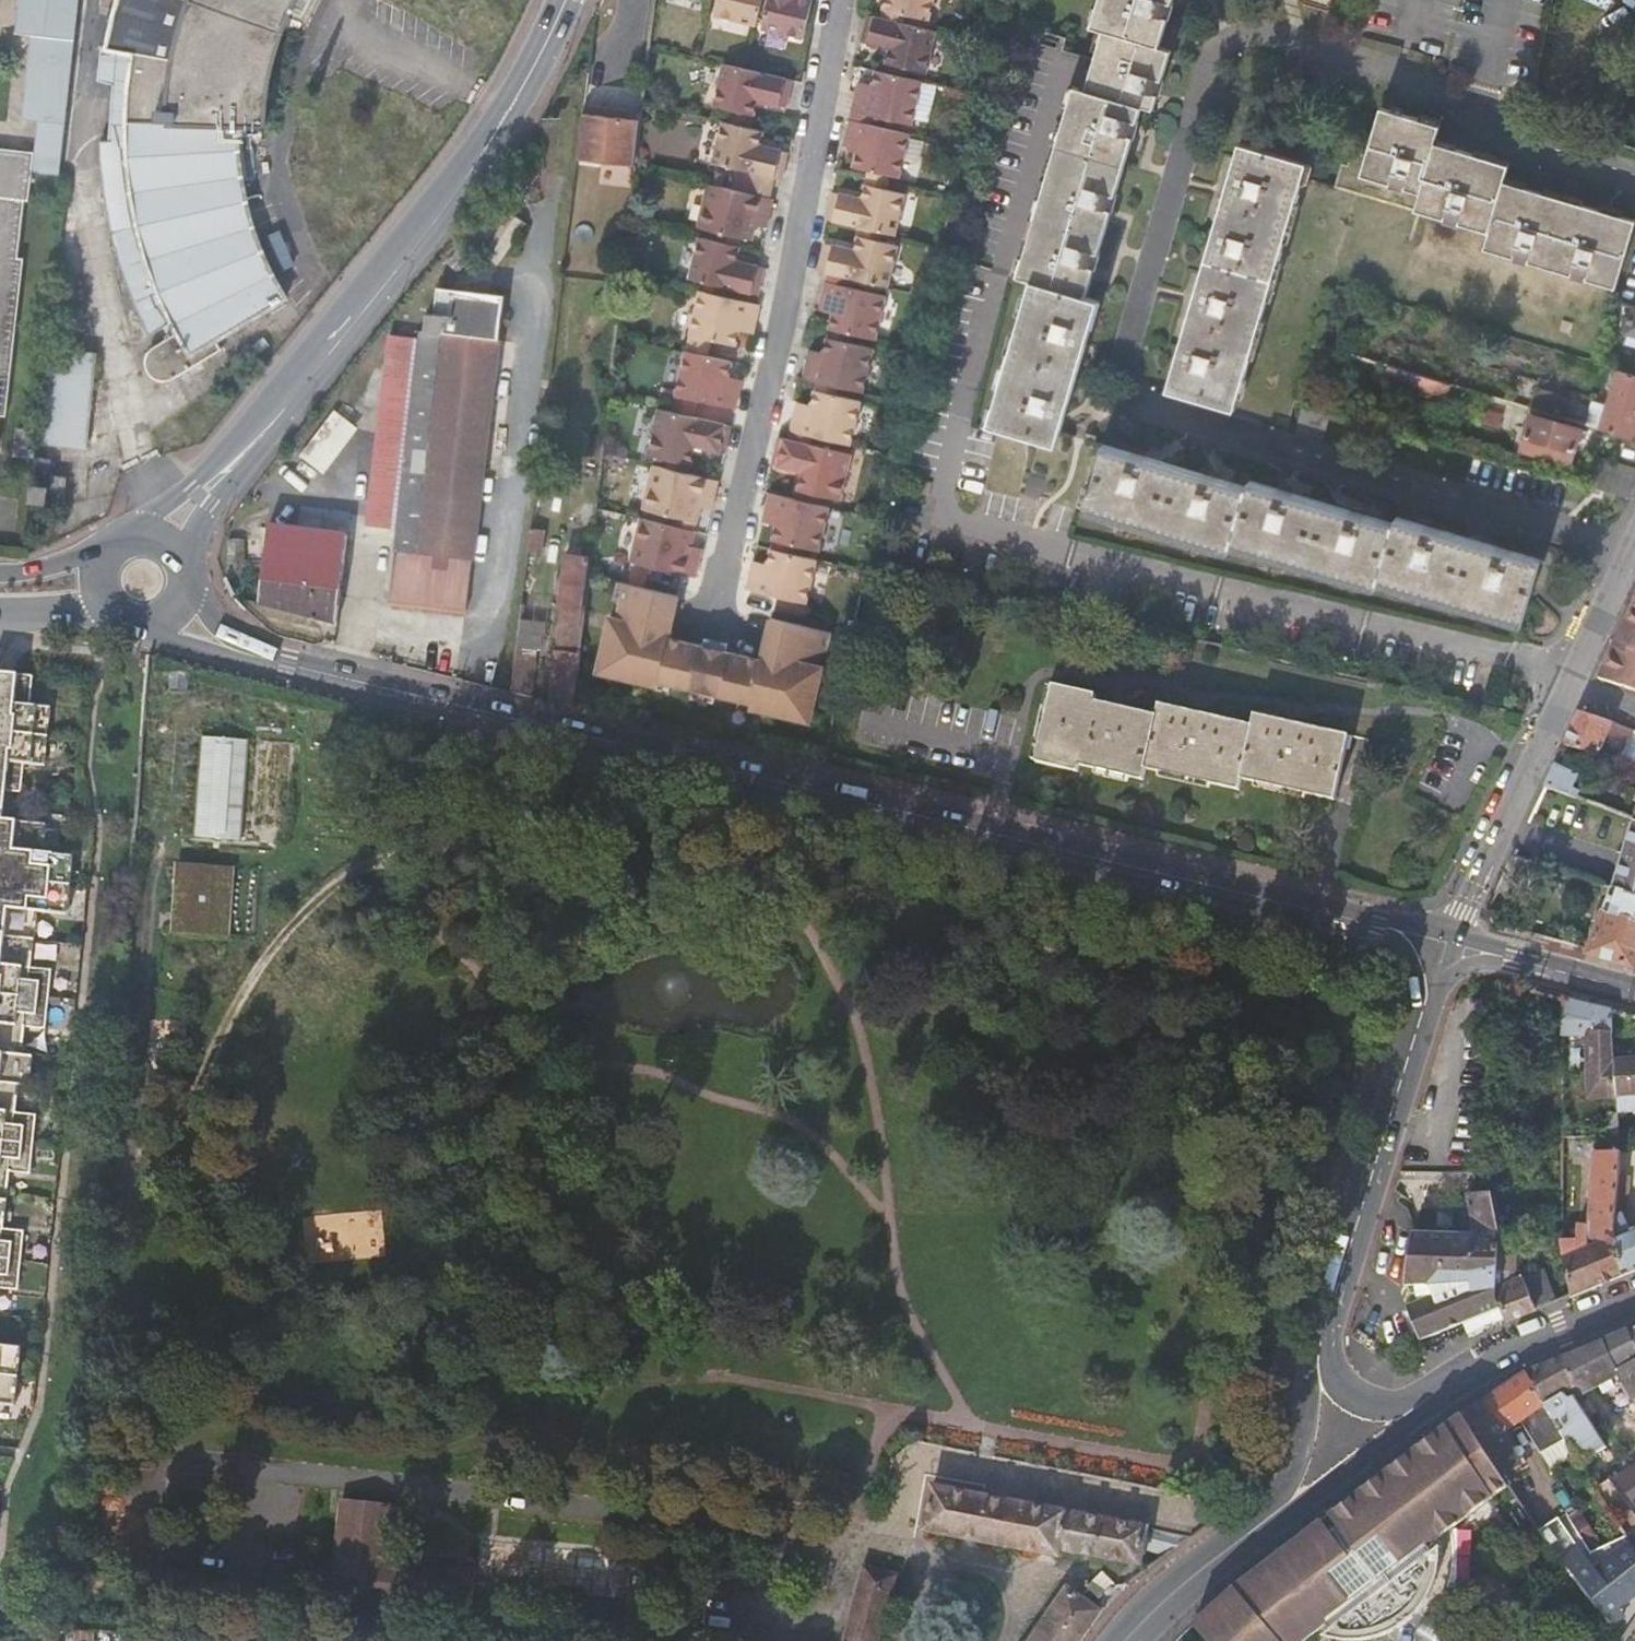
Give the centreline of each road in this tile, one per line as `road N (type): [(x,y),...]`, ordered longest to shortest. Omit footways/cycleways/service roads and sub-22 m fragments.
road 1 (secondary): [(1440,942),(289,661),(221,642),(176,611)]
road 2 (track): [(130,1124),(185,1104),(259,970),(301,919),(413,846),(558,832),(663,845),(1227,984)]
road 3 (tertiary): [(156,542),(253,446),(438,208),(508,104),(563,0)]
road 4 (residential): [(712,609),(840,0)]
road 5 (track): [(973,1428),(911,1312),(879,1097),(849,998),(797,912),(760,874)]
road 6 (track): [(860,1540),(890,1413),(1236,1478),(1291,1448)]
road 7 (track): [(1196,1470),(1212,1426),(1186,1331),(1211,1251),(1260,1178),(1277,1098),(1264,1022),(1227,984)]
road 8 (residential): [(1634,524),(1440,942)]
road 9 (secondary): [(1440,942),(1322,1333)]
road 10 (track): [(894,1220),(820,1141),(774,1114),(570,1044)]
road 11 (secondary): [(1428,1402),(1507,1349),(1634,1298)]
road 12 (secondary): [(1634,991),(1440,942)]
road 13 (secondary): [(1121,1640),(1198,1565),(1269,1512)]
road 14 (secondary): [(1269,1512),(1428,1402)]
road 15 (secondary): [(1322,1333),(1269,1512)]
road 16 (secondary): [(1322,1333),(1341,1381),(1364,1400),(1428,1402)]

